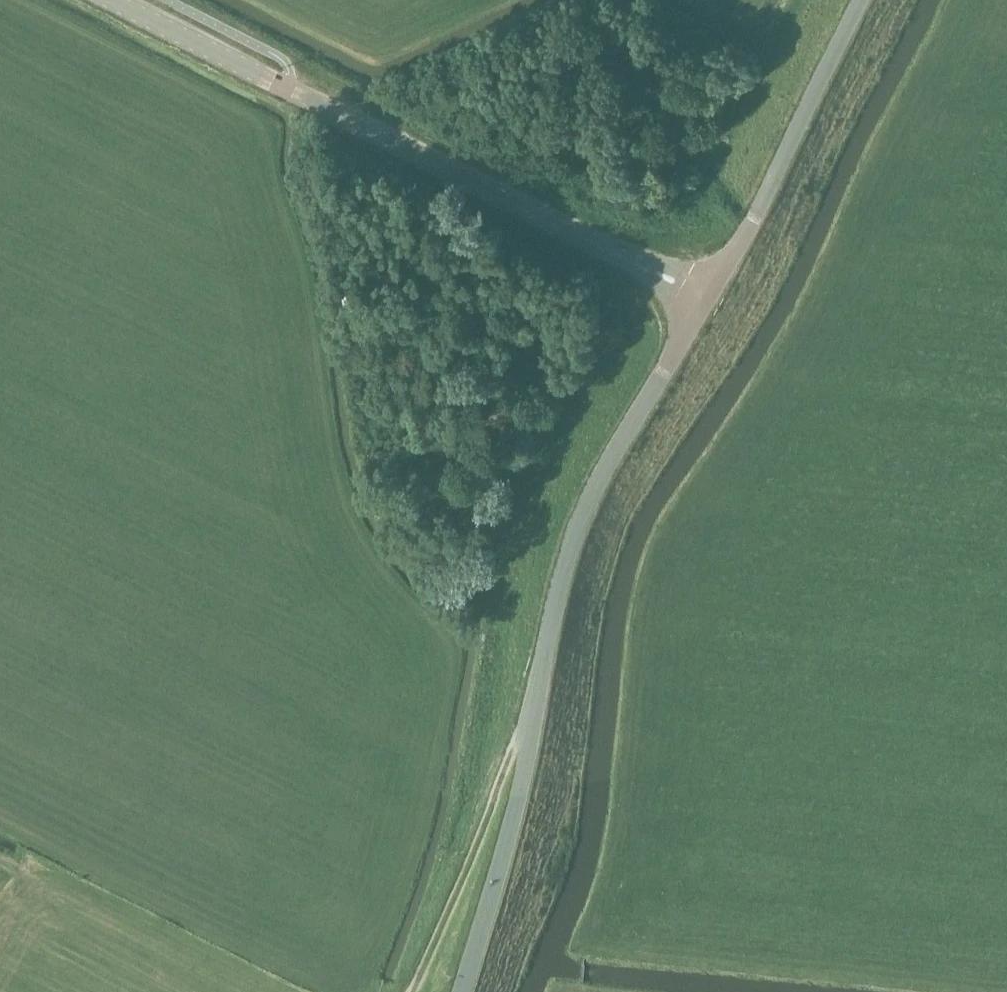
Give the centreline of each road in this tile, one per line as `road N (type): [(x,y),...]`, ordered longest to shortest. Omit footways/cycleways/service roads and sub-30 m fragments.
road 1 (tertiary): [(461,991),(520,786),(566,552),(593,487),(702,295)]
road 2 (tertiary): [(702,295),(106,0)]
road 3 (tertiary): [(702,295),(784,158),(861,0)]
road 4 (track): [(406,991),(469,860),(513,738),(535,711)]

